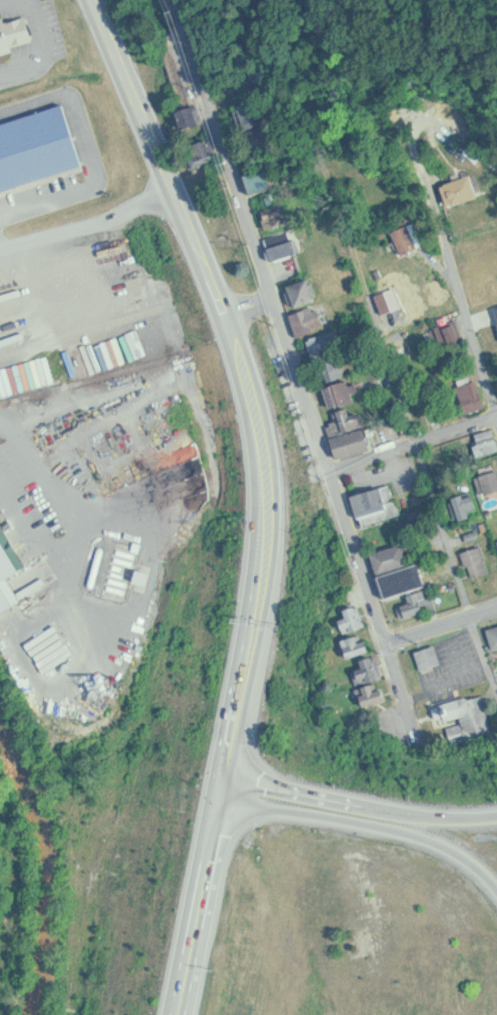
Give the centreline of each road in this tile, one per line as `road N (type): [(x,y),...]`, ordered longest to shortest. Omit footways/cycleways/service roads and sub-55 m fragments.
road 1 (primary): [(183,1014),(269,580),(271,460),(229,316),(95,0)]
road 2 (residential): [(421,744),(171,0)]
road 3 (motorway): [(229,790),(253,803),(432,842),(496,886)]
road 4 (motorway): [(496,818),(405,815),(256,785),(229,790)]
road 5 (residential): [(496,406),(425,180)]
road 6 (residential): [(332,474),(496,420)]

